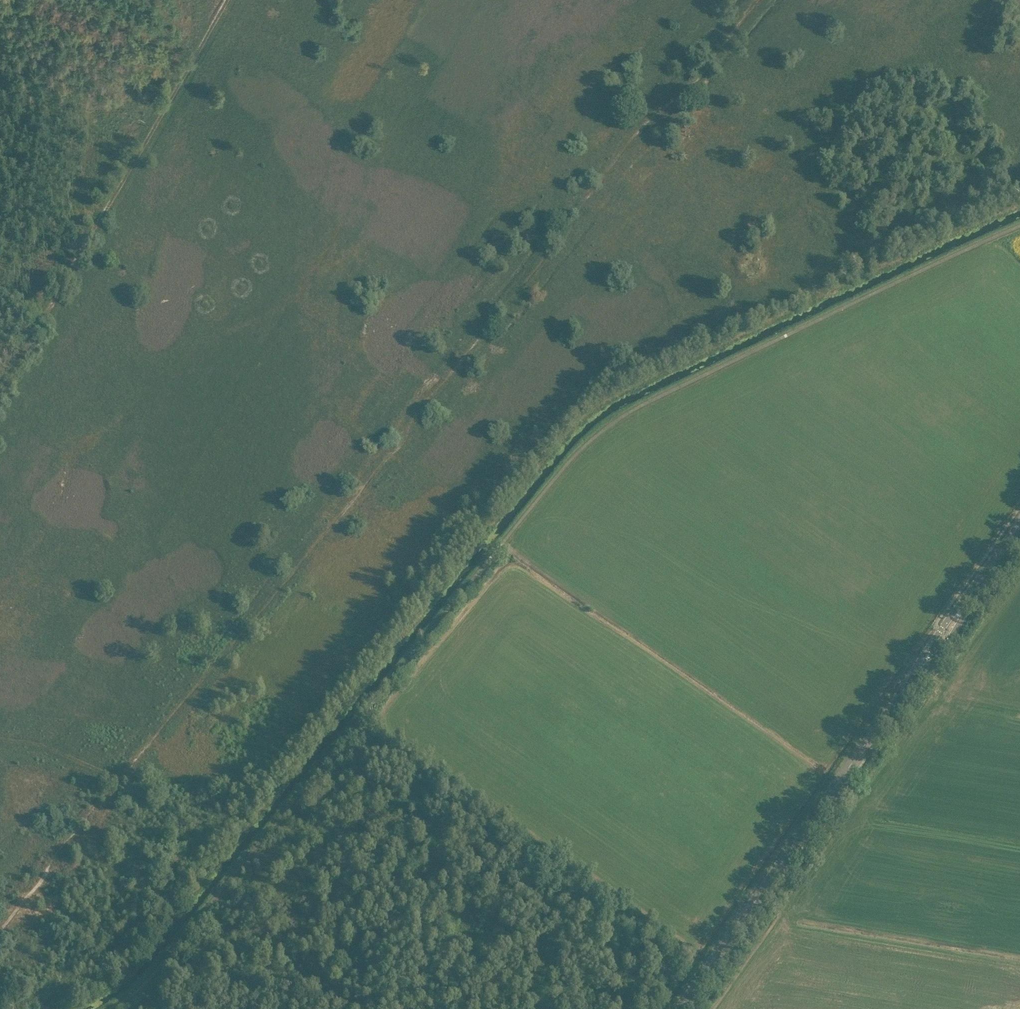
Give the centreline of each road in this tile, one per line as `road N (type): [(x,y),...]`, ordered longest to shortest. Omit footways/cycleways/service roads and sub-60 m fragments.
road 1 (track): [(229,0),(0,400)]
road 2 (tertiary): [(909,681),(680,1008)]
road 3 (tertiary): [(909,681),(955,631),(981,579)]
road 4 (tertiary): [(981,579),(909,681)]

